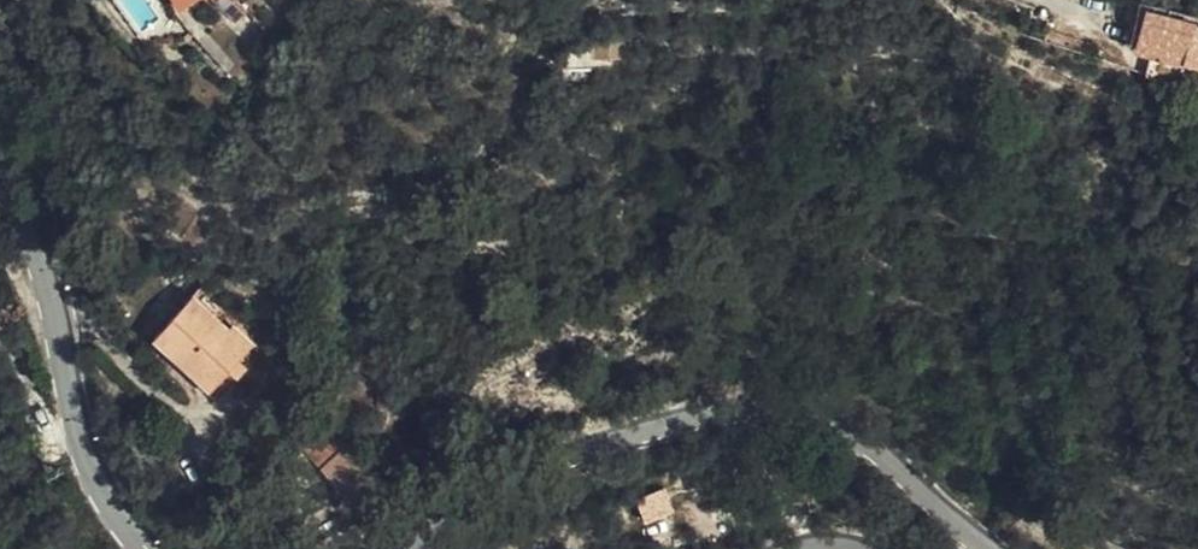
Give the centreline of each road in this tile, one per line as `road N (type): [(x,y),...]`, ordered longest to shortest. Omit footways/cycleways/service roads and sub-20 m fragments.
road 1 (tertiary): [(999,548),(845,432),(732,420),(615,441),(527,474),(420,548)]
road 2 (tertiary): [(144,548),(128,534),(84,446),(37,253),(0,173)]

